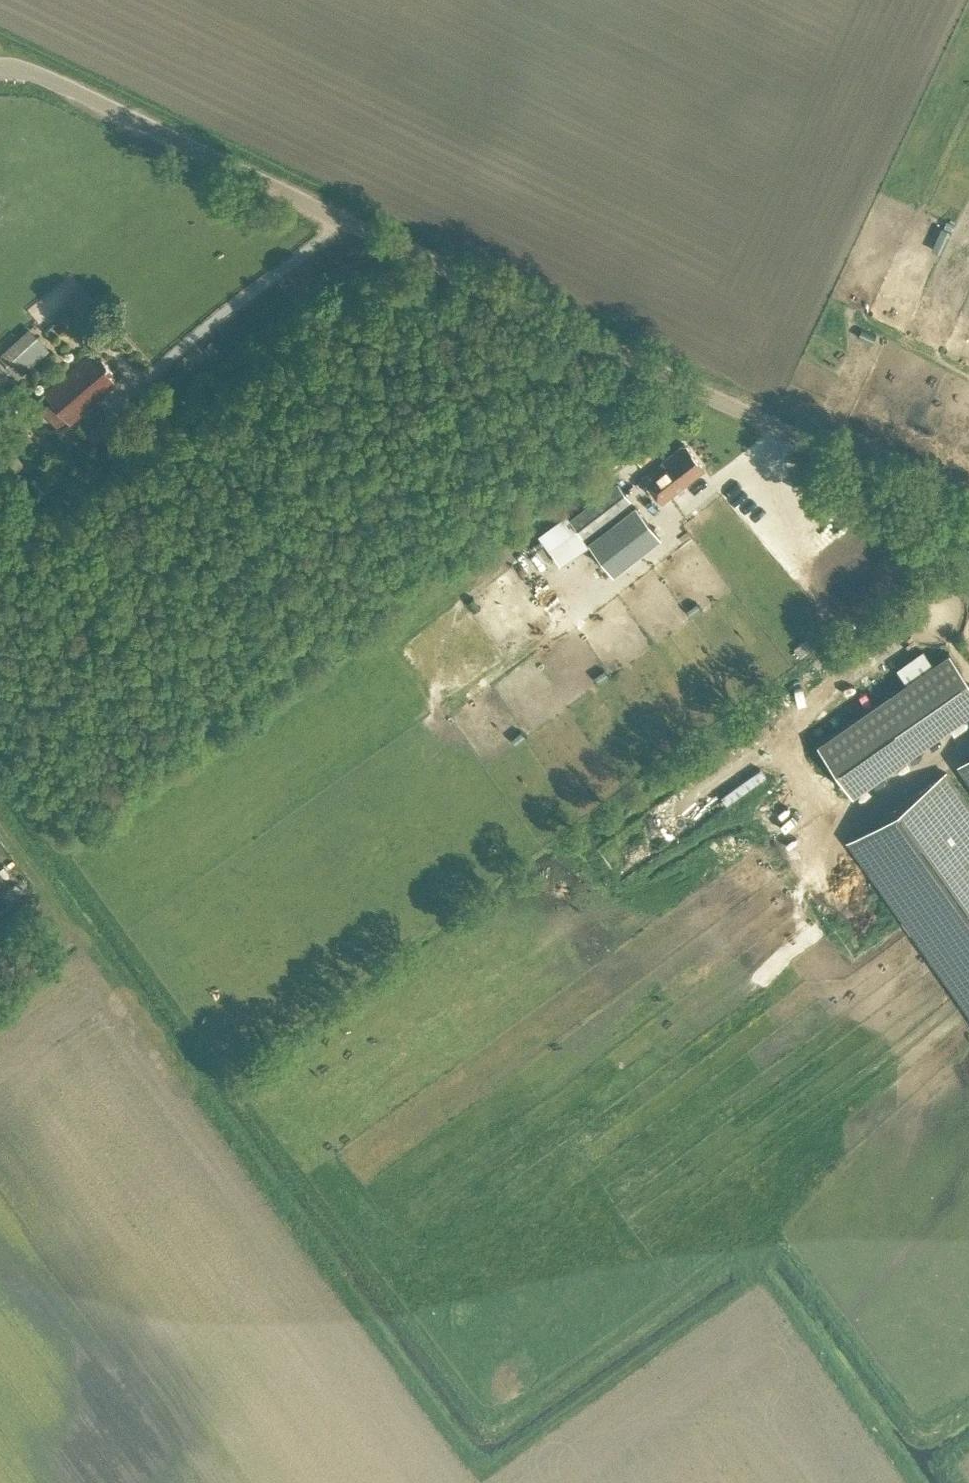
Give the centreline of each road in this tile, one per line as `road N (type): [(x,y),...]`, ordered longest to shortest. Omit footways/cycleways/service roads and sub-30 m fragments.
road 1 (unclassified): [(0,67),(35,75),(600,336),(968,515)]

